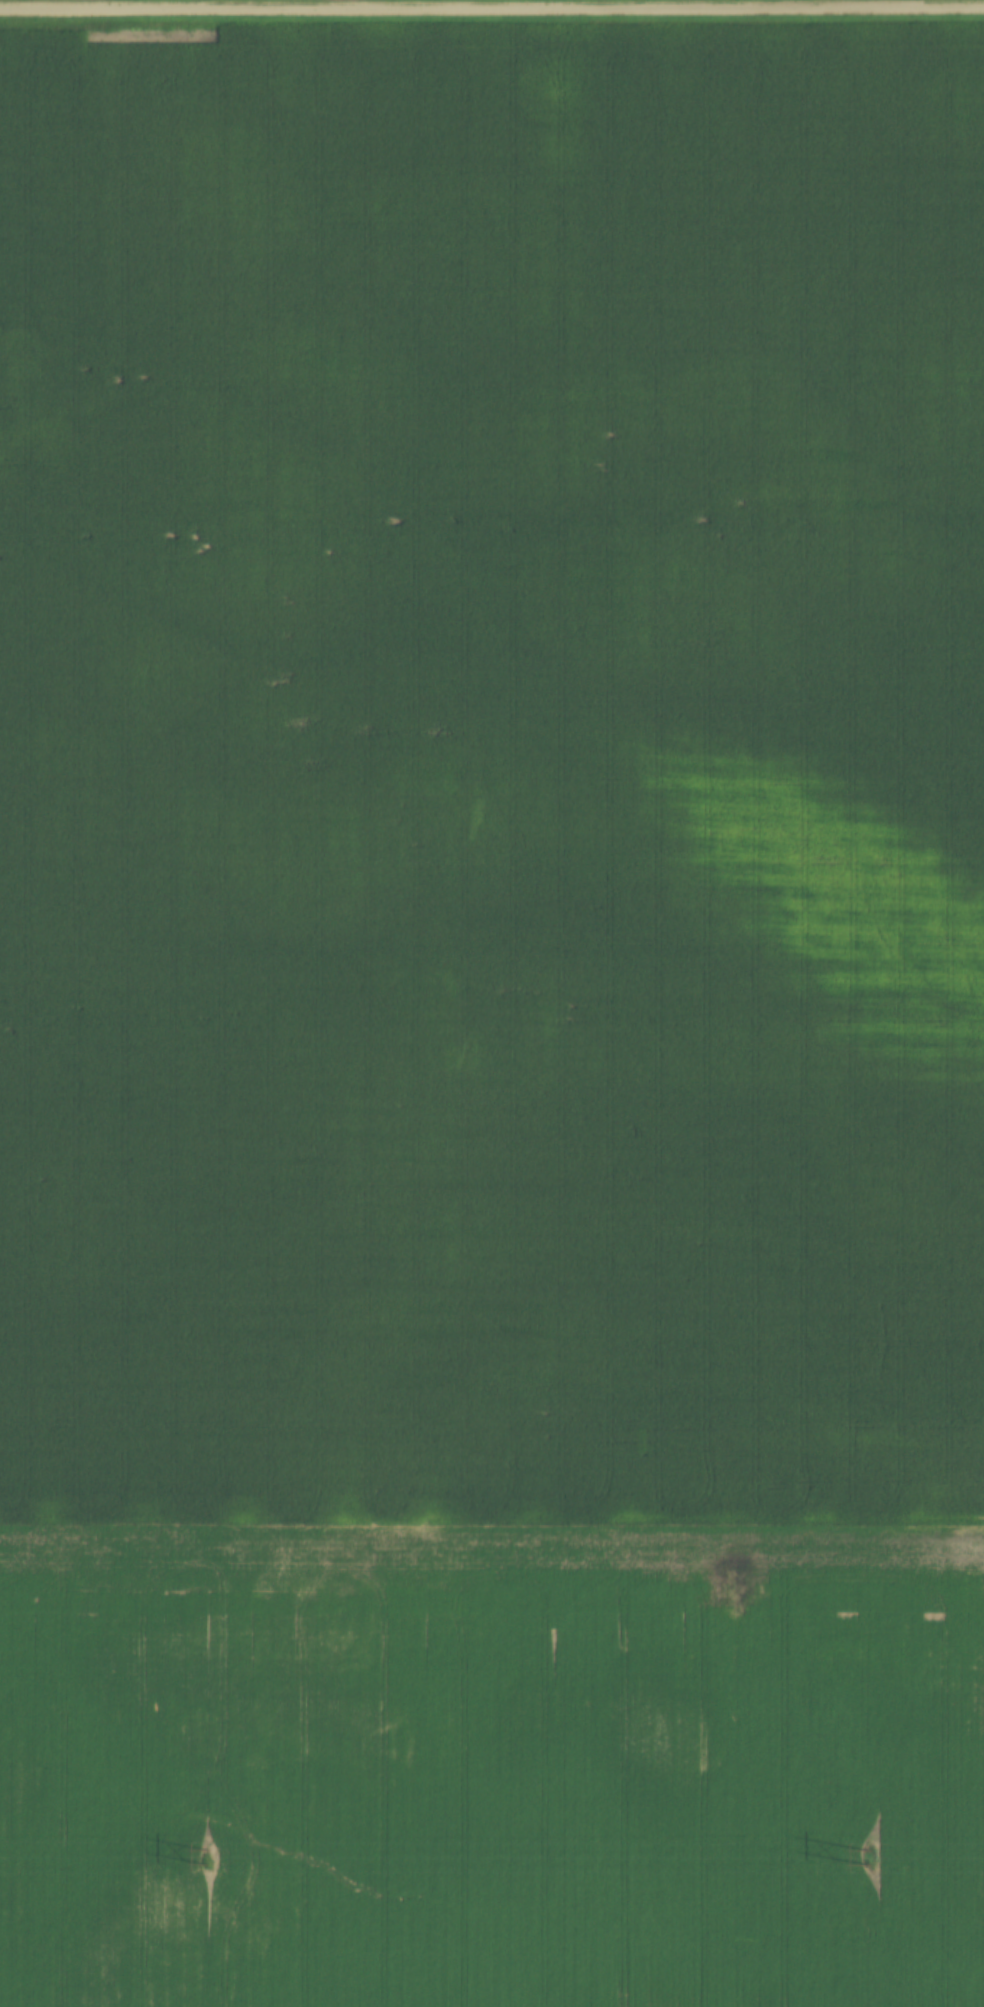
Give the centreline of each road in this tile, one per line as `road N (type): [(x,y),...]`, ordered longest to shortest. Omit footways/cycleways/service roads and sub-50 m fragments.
road 1 (residential): [(983,7),(0,9)]

